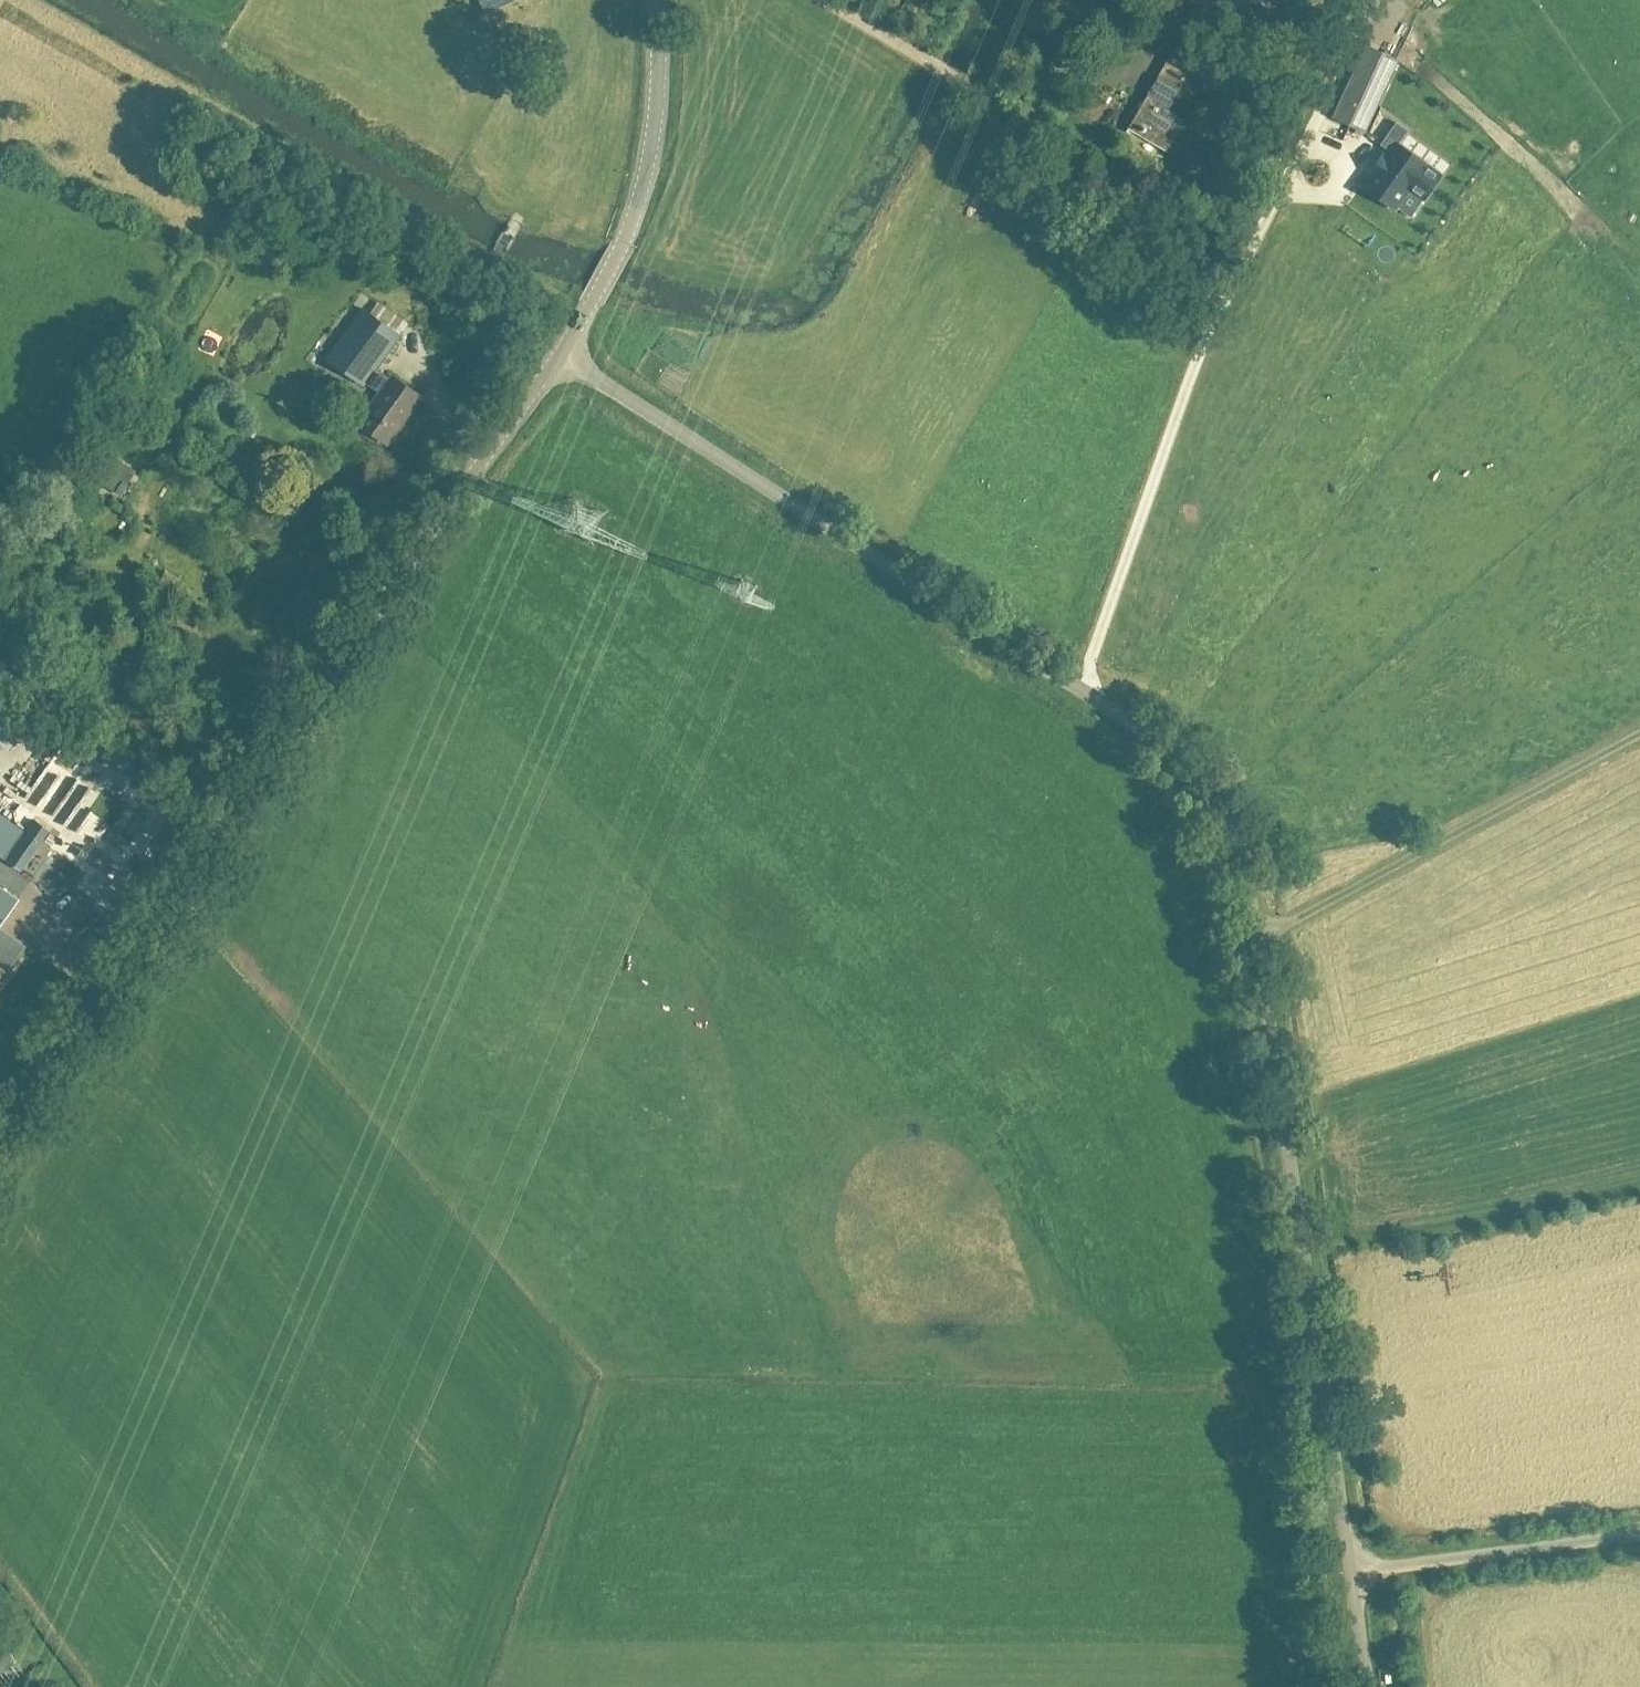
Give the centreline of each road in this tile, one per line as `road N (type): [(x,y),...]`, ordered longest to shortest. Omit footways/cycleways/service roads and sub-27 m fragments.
road 1 (unclassified): [(1370,1686),(1251,887),(1232,833),(1196,784),(1048,677),(561,350)]
road 2 (tertiary): [(0,1156),(561,350)]
road 3 (tertiary): [(561,350),(618,260),(642,193),(659,100),(657,0)]

